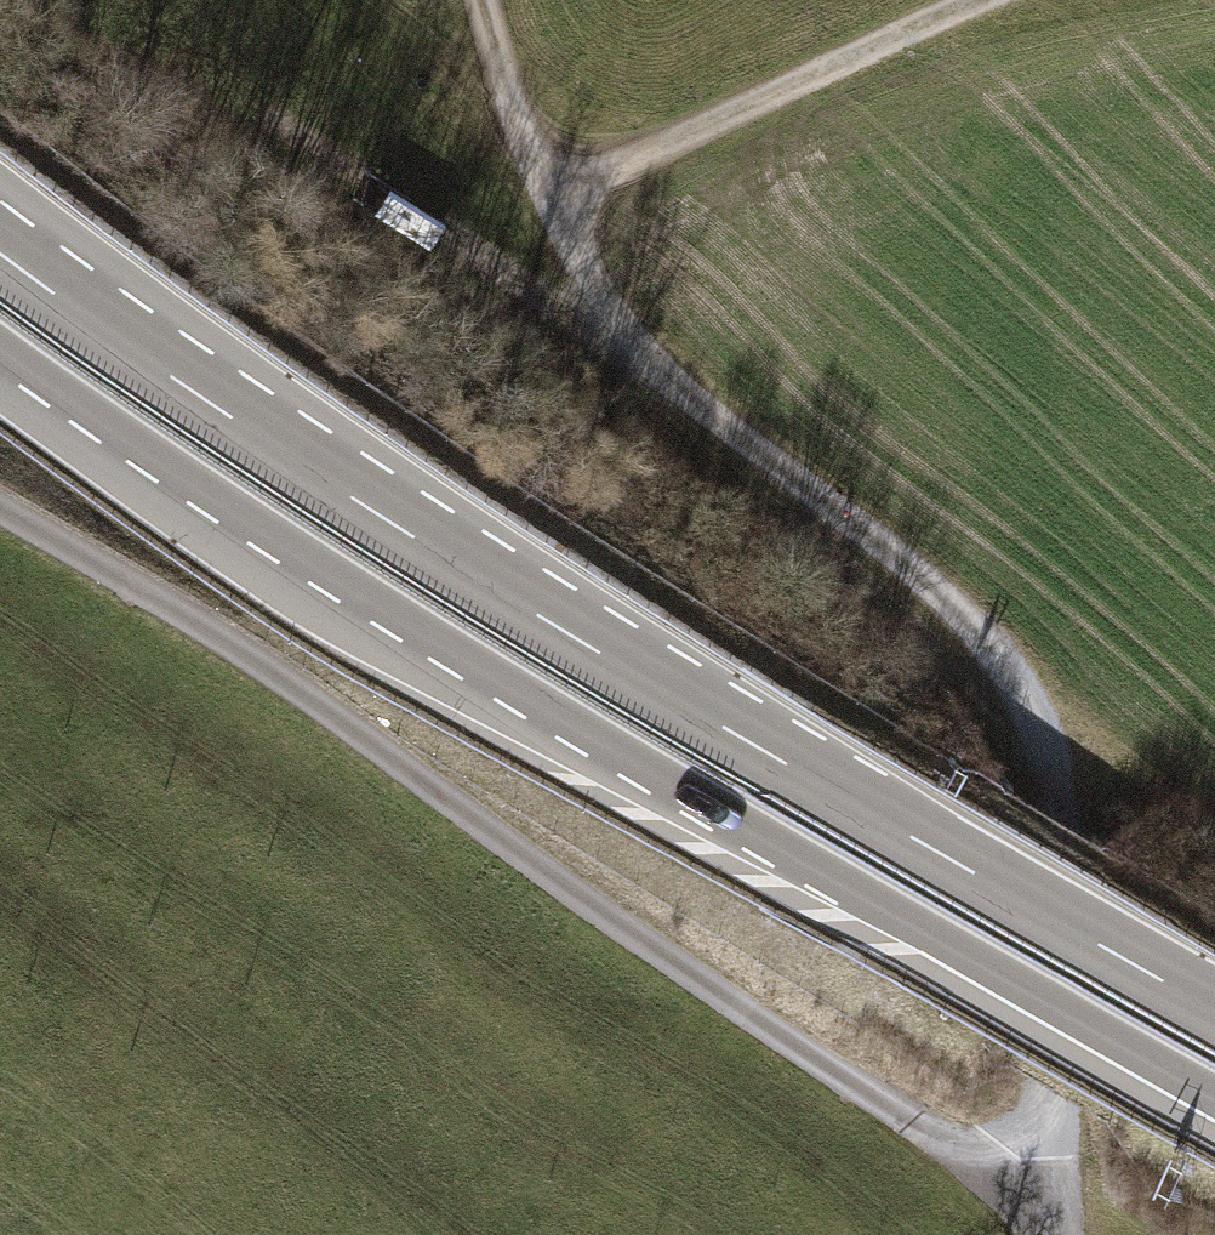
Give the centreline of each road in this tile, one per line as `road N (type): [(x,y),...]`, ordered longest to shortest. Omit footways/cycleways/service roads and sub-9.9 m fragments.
road 1 (track): [(1053,1234),(1033,1176),(1061,1095),(1056,810),(1029,708),(972,626),(927,583),(693,402),(609,316),(583,273),(500,83),(480,0)]
road 2 (trunk): [(1214,1009),(474,576),(0,254)]
road 3 (trunk): [(0,347),(267,533),(513,689),(1214,1100)]
road 4 (track): [(0,504),(311,694),(906,1119),(1033,1176)]
road 5 (track): [(975,0),(547,189)]

